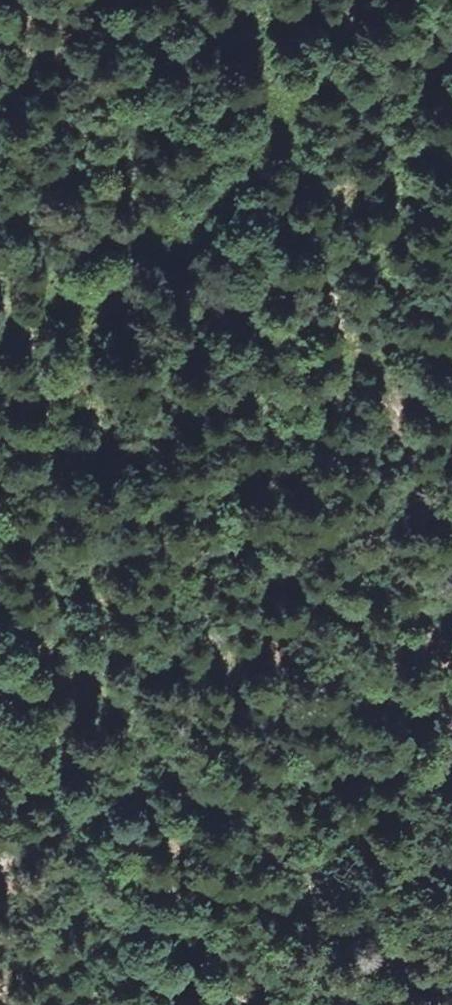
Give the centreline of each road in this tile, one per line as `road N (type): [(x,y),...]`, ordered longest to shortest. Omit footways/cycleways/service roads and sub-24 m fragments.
road 1 (track): [(211,1004),(164,919),(155,794),(20,521),(0,497)]

